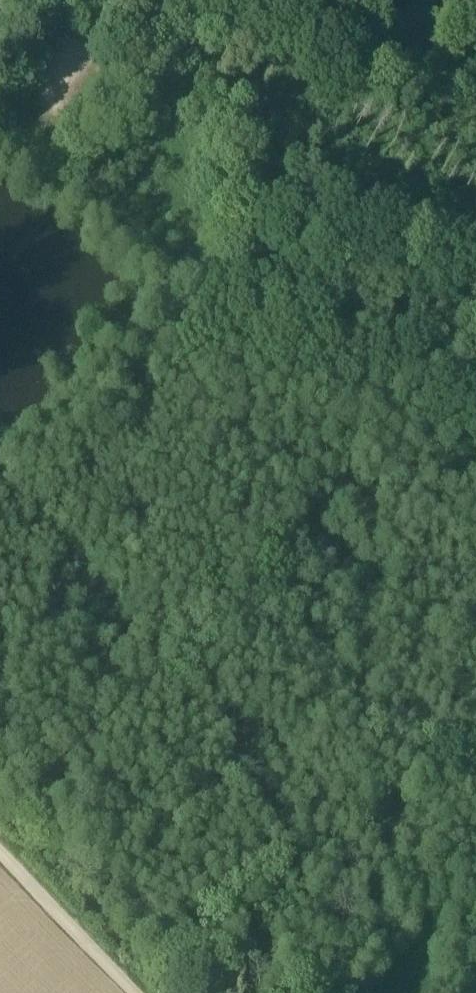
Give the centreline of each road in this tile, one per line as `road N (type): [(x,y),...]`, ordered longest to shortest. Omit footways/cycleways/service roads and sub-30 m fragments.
road 1 (residential): [(475,266),(272,160),(68,0)]
road 2 (residential): [(147,992),(0,852)]

